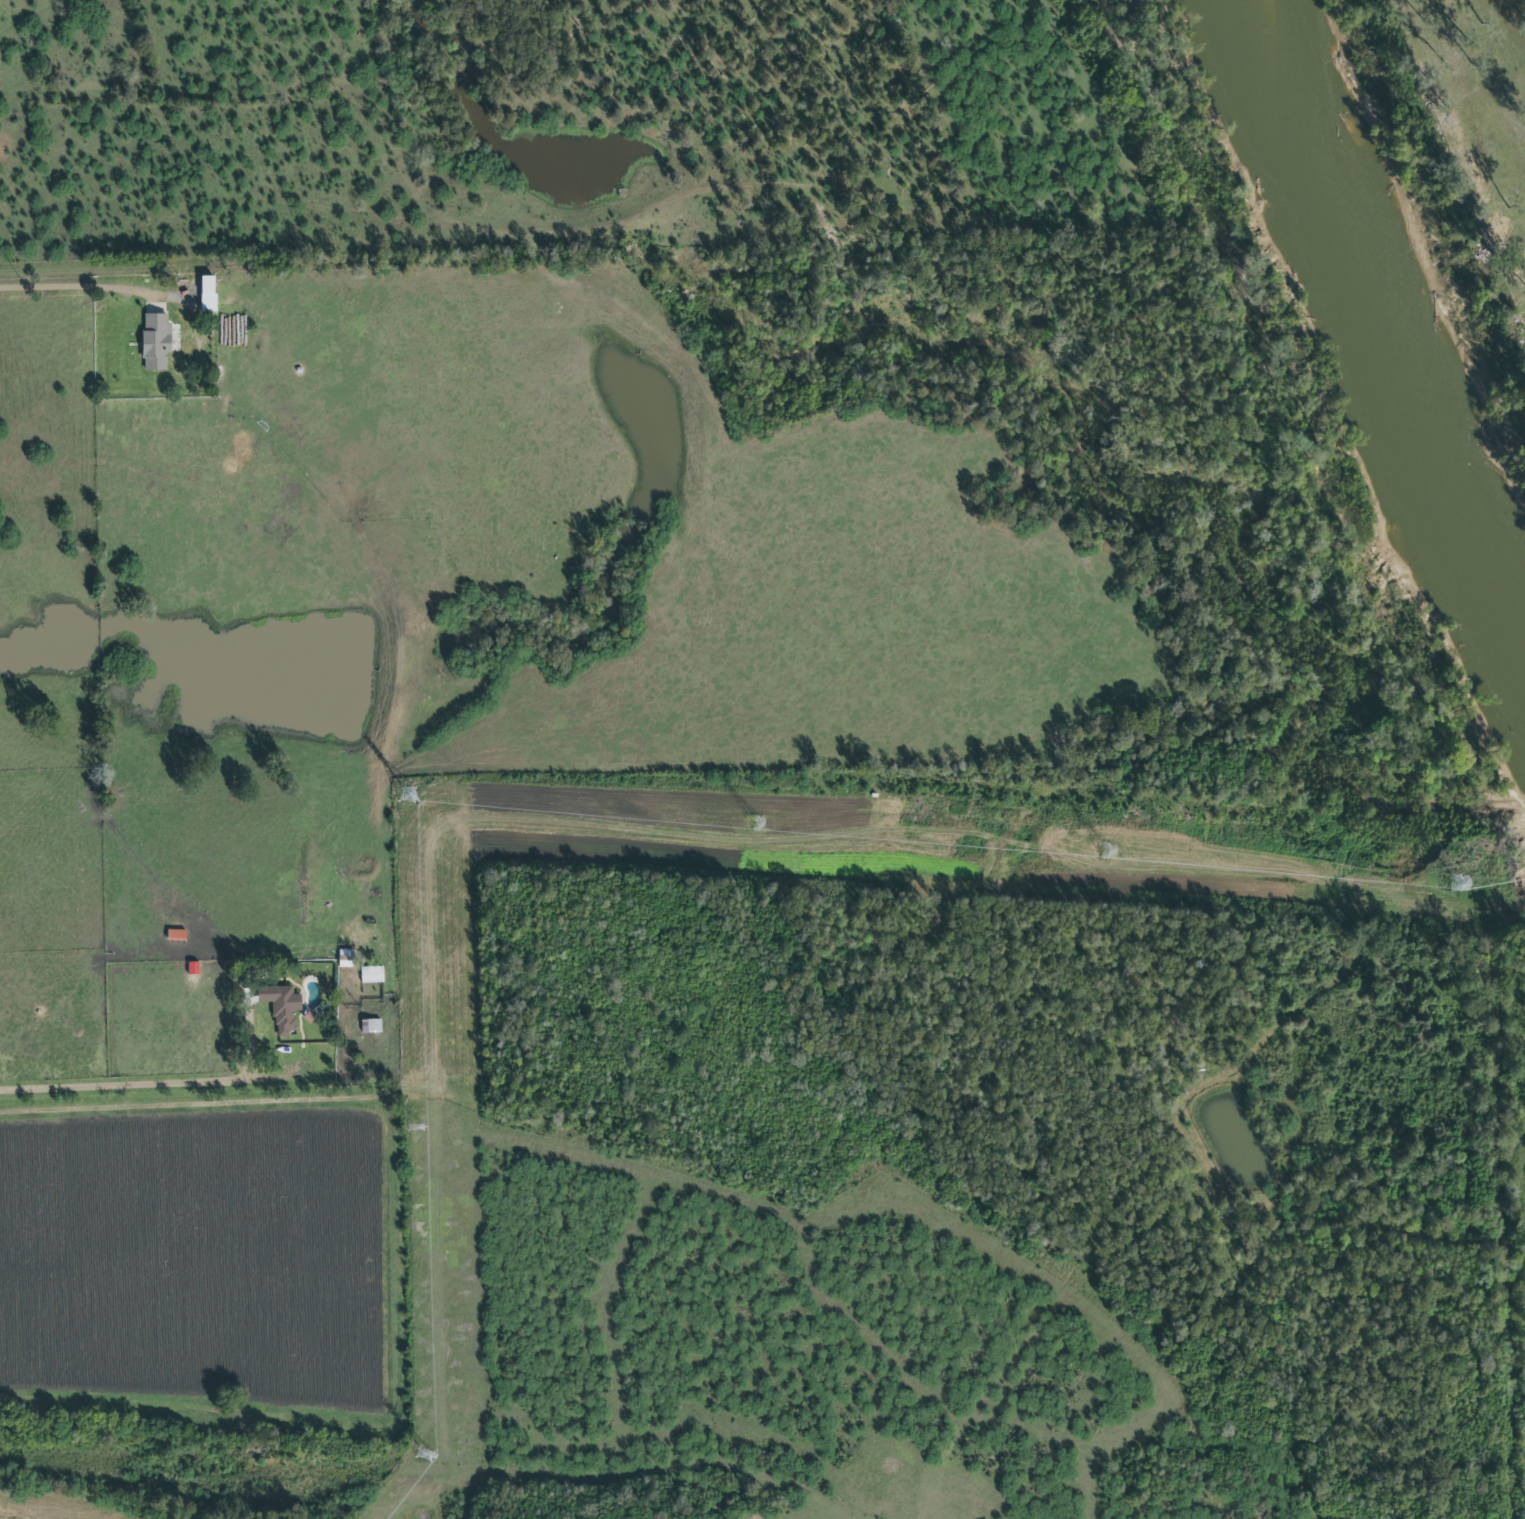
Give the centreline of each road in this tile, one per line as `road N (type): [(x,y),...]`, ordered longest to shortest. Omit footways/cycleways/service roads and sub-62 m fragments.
road 1 (residential): [(0,1091),(384,1073)]

